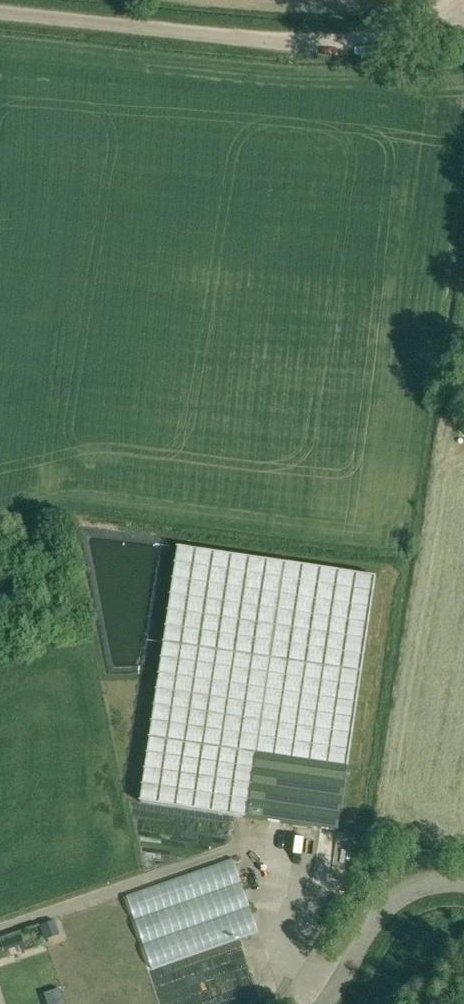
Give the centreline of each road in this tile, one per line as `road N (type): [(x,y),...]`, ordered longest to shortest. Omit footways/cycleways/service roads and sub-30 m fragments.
road 1 (unclassified): [(0,10),(354,43),(392,39),(430,20),(450,0)]
road 2 (unclassified): [(328,1003),(385,907),(425,884),(463,883)]

